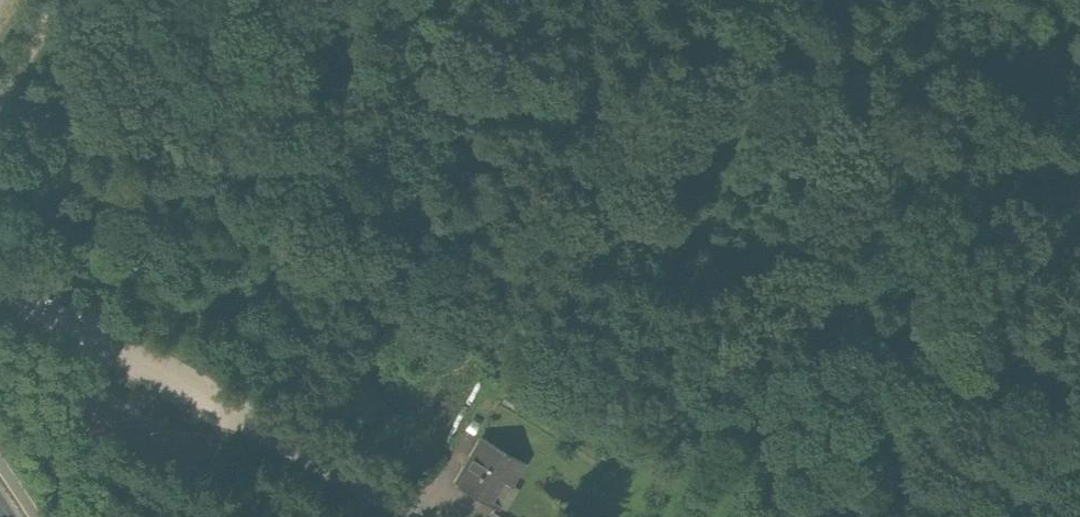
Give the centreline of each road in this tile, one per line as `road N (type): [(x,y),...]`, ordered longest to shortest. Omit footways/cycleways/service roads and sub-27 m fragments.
road 1 (track): [(0,109),(68,0)]

